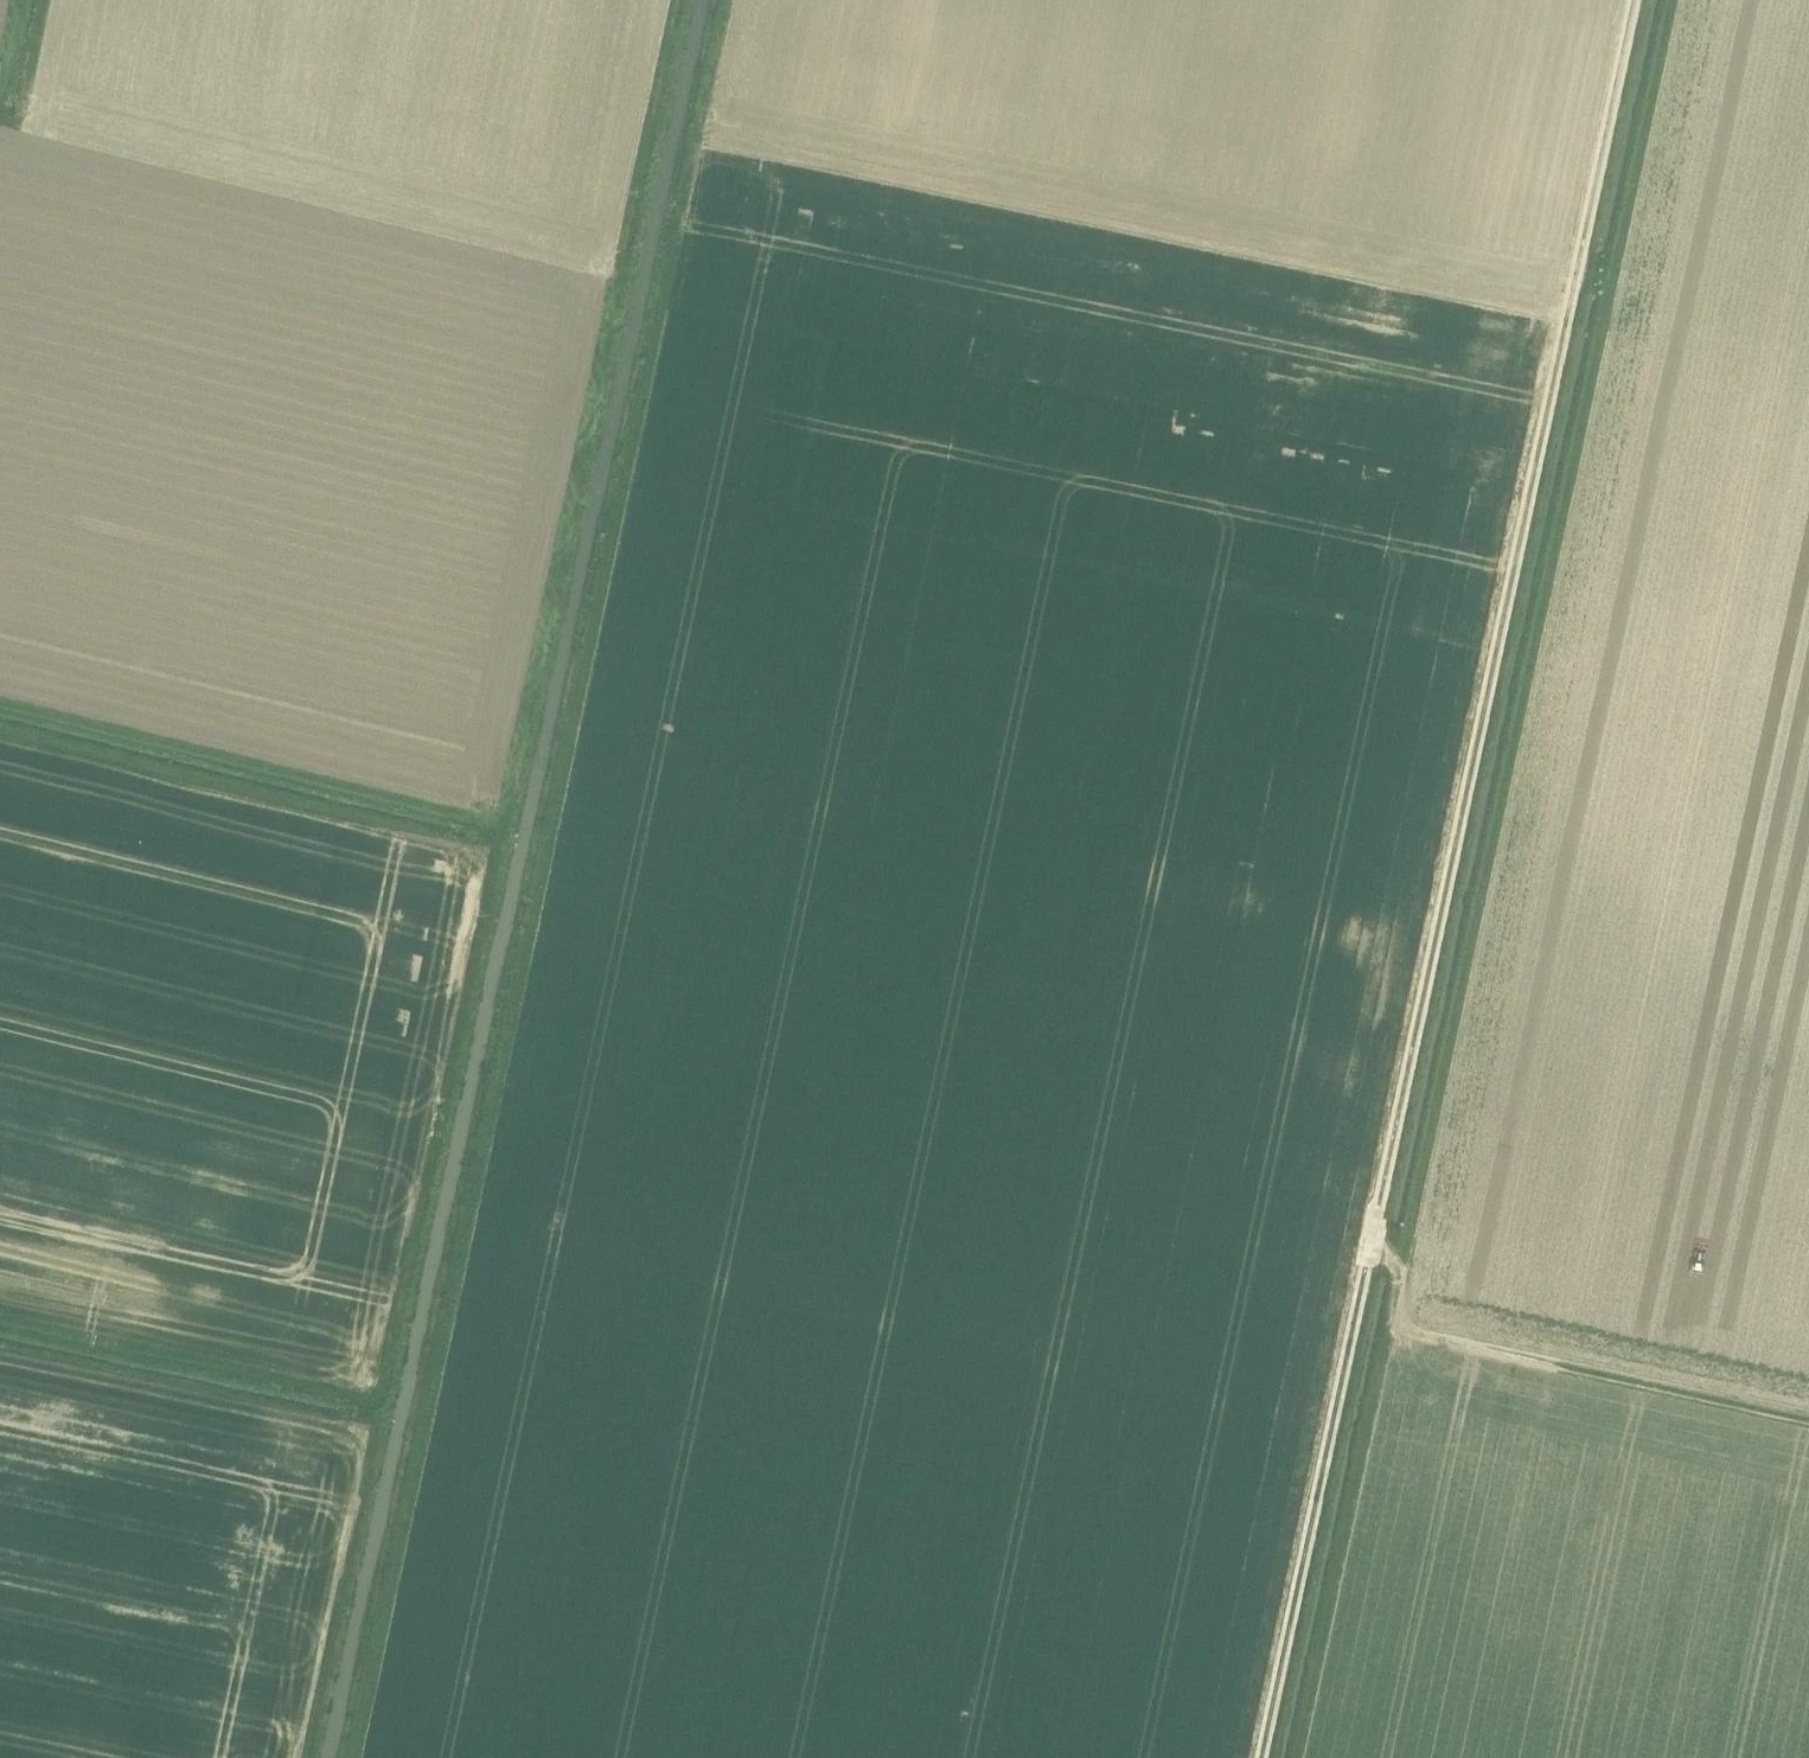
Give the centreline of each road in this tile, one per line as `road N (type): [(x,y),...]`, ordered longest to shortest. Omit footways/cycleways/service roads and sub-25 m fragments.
road 1 (track): [(1635,0),(1263,1757)]
road 2 (track): [(626,278),(490,875),(309,1757)]
road 3 (track): [(0,706),(502,828)]
road 4 (track): [(495,854),(0,734)]
road 5 (track): [(0,1321),(383,1402)]

